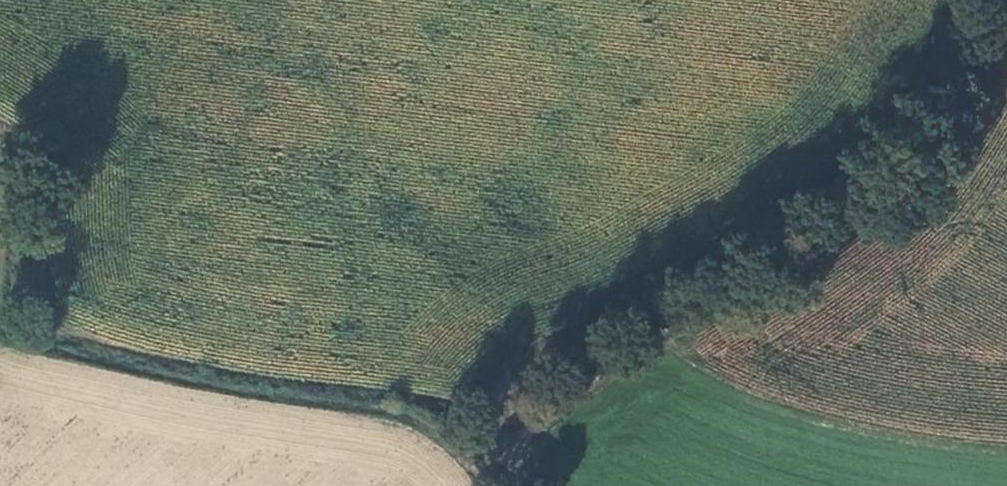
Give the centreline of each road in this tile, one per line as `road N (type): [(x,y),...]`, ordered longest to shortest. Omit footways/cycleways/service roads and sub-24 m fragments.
road 1 (track): [(521,485),(513,460),(525,440),(642,341),(887,184),(1004,0)]

